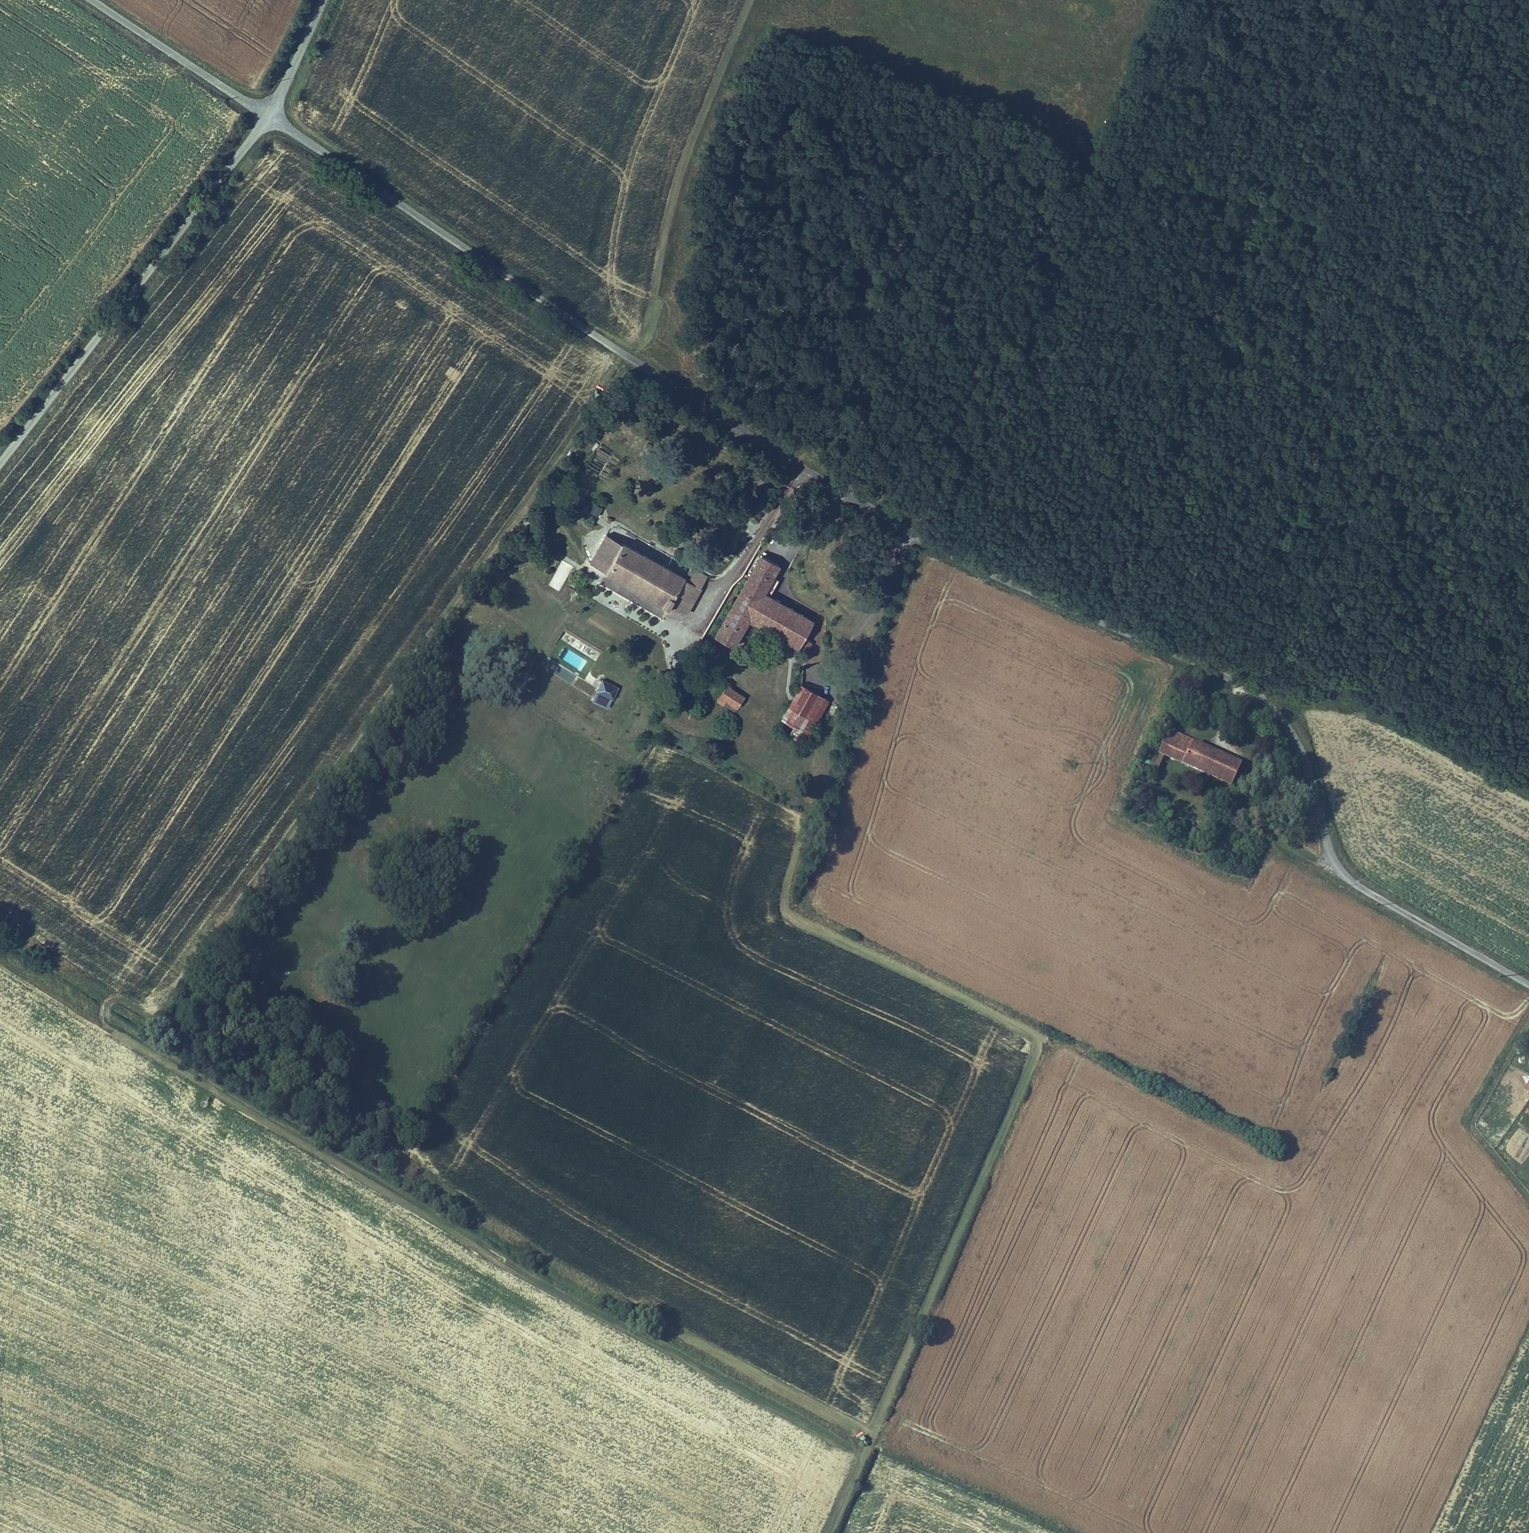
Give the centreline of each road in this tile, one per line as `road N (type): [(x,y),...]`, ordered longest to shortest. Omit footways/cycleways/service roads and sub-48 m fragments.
road 1 (unclassified): [(1528,984),(1329,868),(1296,748),(1264,702),(1234,681),(927,542),(637,374),(268,116)]
road 2 (track): [(883,1450),(979,1211),(1060,1063),(1030,1037),(801,929),(807,881),(838,795),(854,696),(927,542)]
road 3 (tertiary): [(0,463),(268,116)]
road 4 (unclassified): [(89,0),(268,116)]
road 5 (tertiary): [(268,116),(321,0)]

